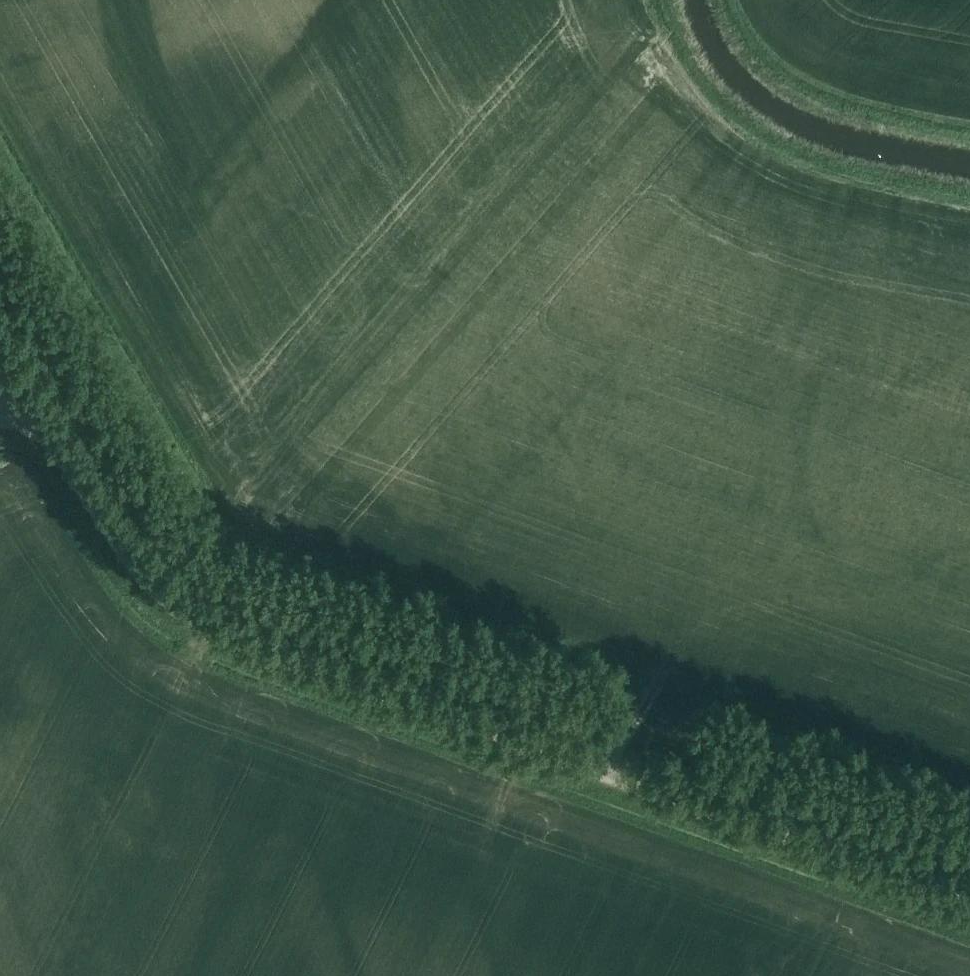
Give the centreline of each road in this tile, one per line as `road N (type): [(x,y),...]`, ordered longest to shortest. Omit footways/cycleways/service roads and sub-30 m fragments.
road 1 (tertiary): [(969,895),(255,637),(147,579),(102,532),(18,399)]

